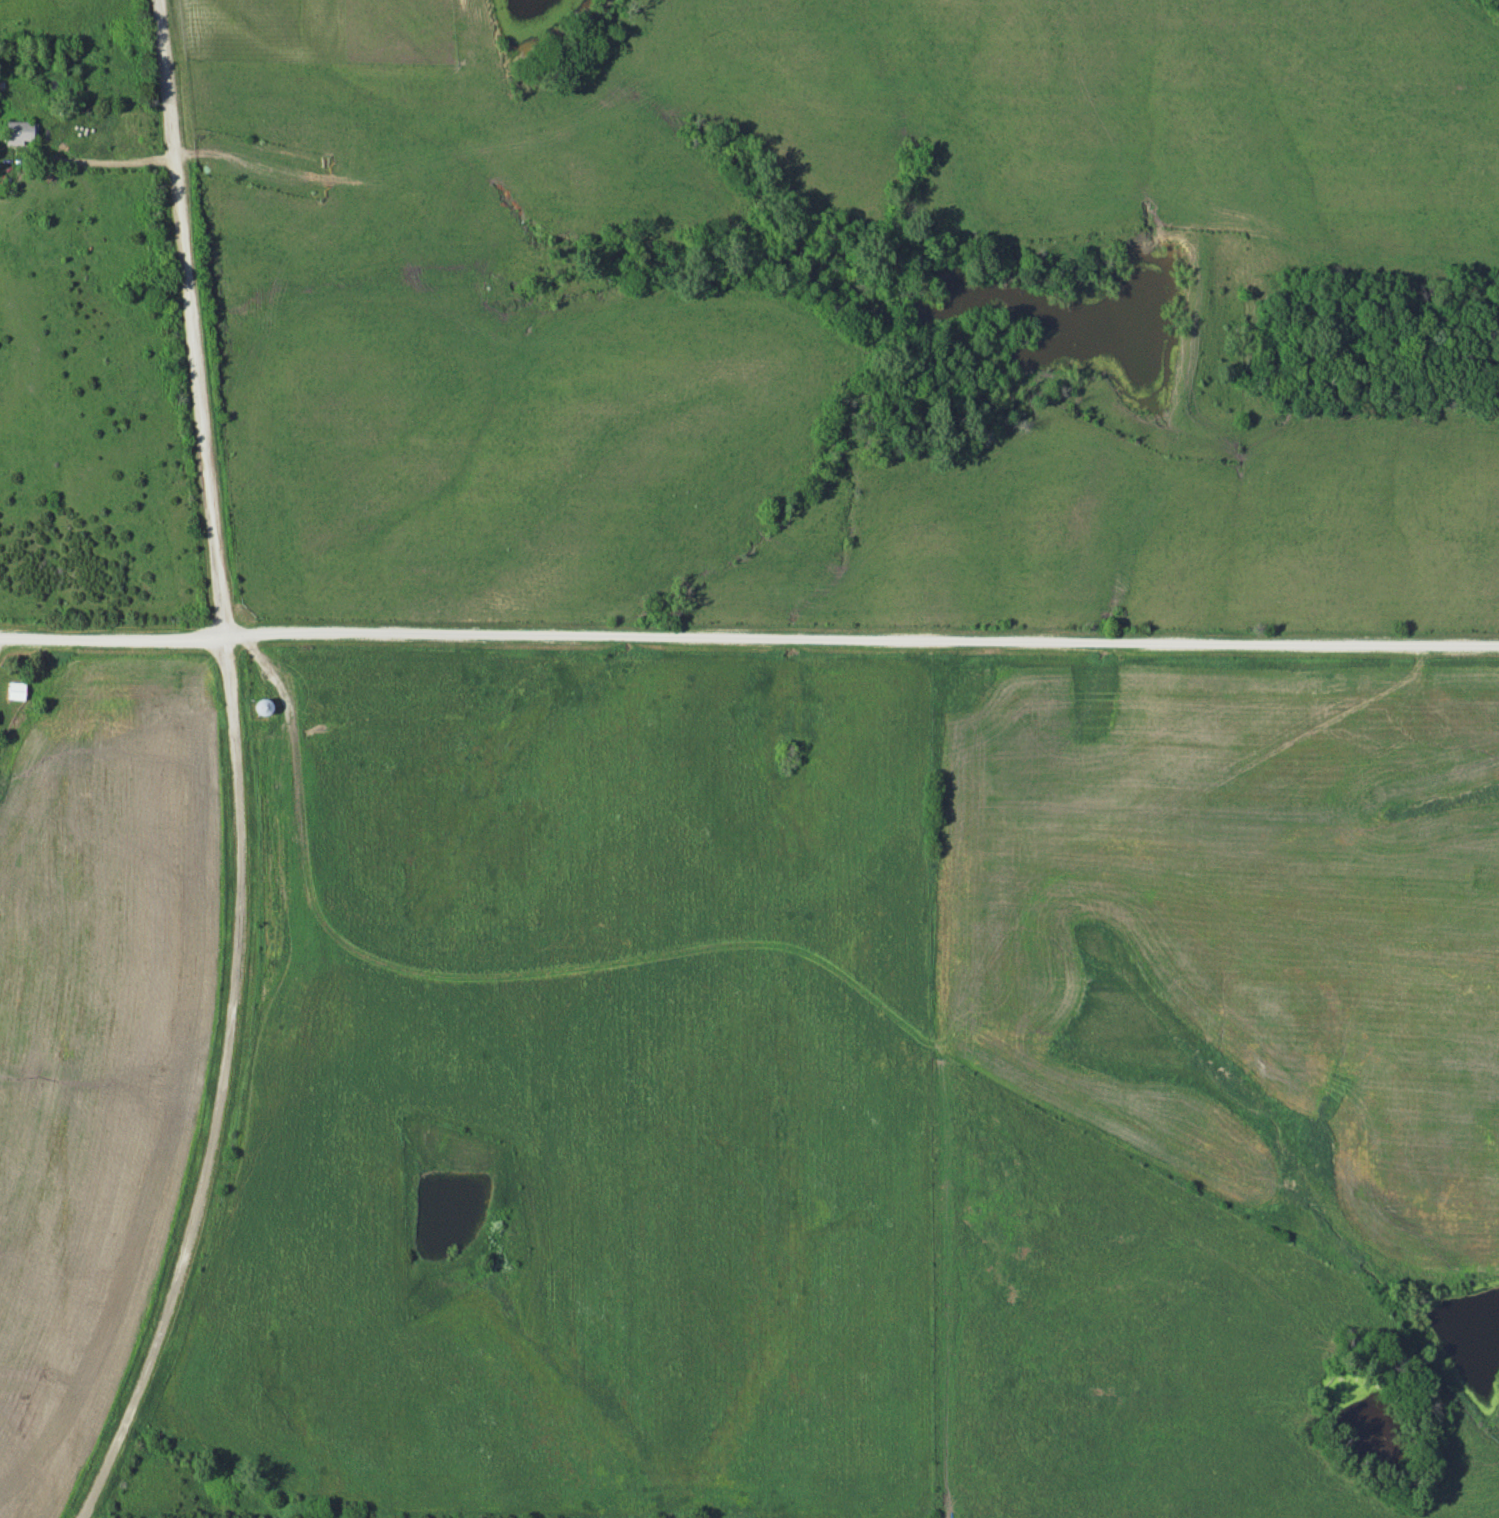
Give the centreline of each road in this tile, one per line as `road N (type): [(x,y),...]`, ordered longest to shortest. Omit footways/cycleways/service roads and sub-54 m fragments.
road 1 (residential): [(225,637),(304,631),(1498,645)]
road 2 (residential): [(85,1517),(179,1285),(231,1044),(243,843),(225,637)]
road 3 (residential): [(225,637),(159,0)]
road 4 (residential): [(0,637),(225,637)]

